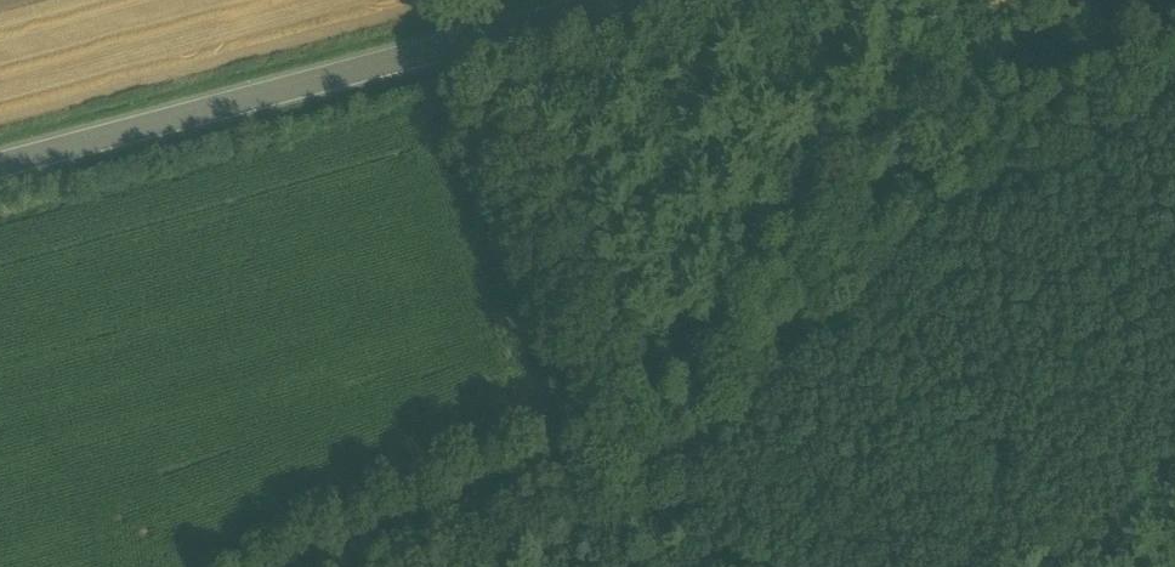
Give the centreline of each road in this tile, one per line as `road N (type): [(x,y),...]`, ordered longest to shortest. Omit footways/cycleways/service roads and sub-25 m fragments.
road 1 (secondary): [(633,0),(0,169)]

